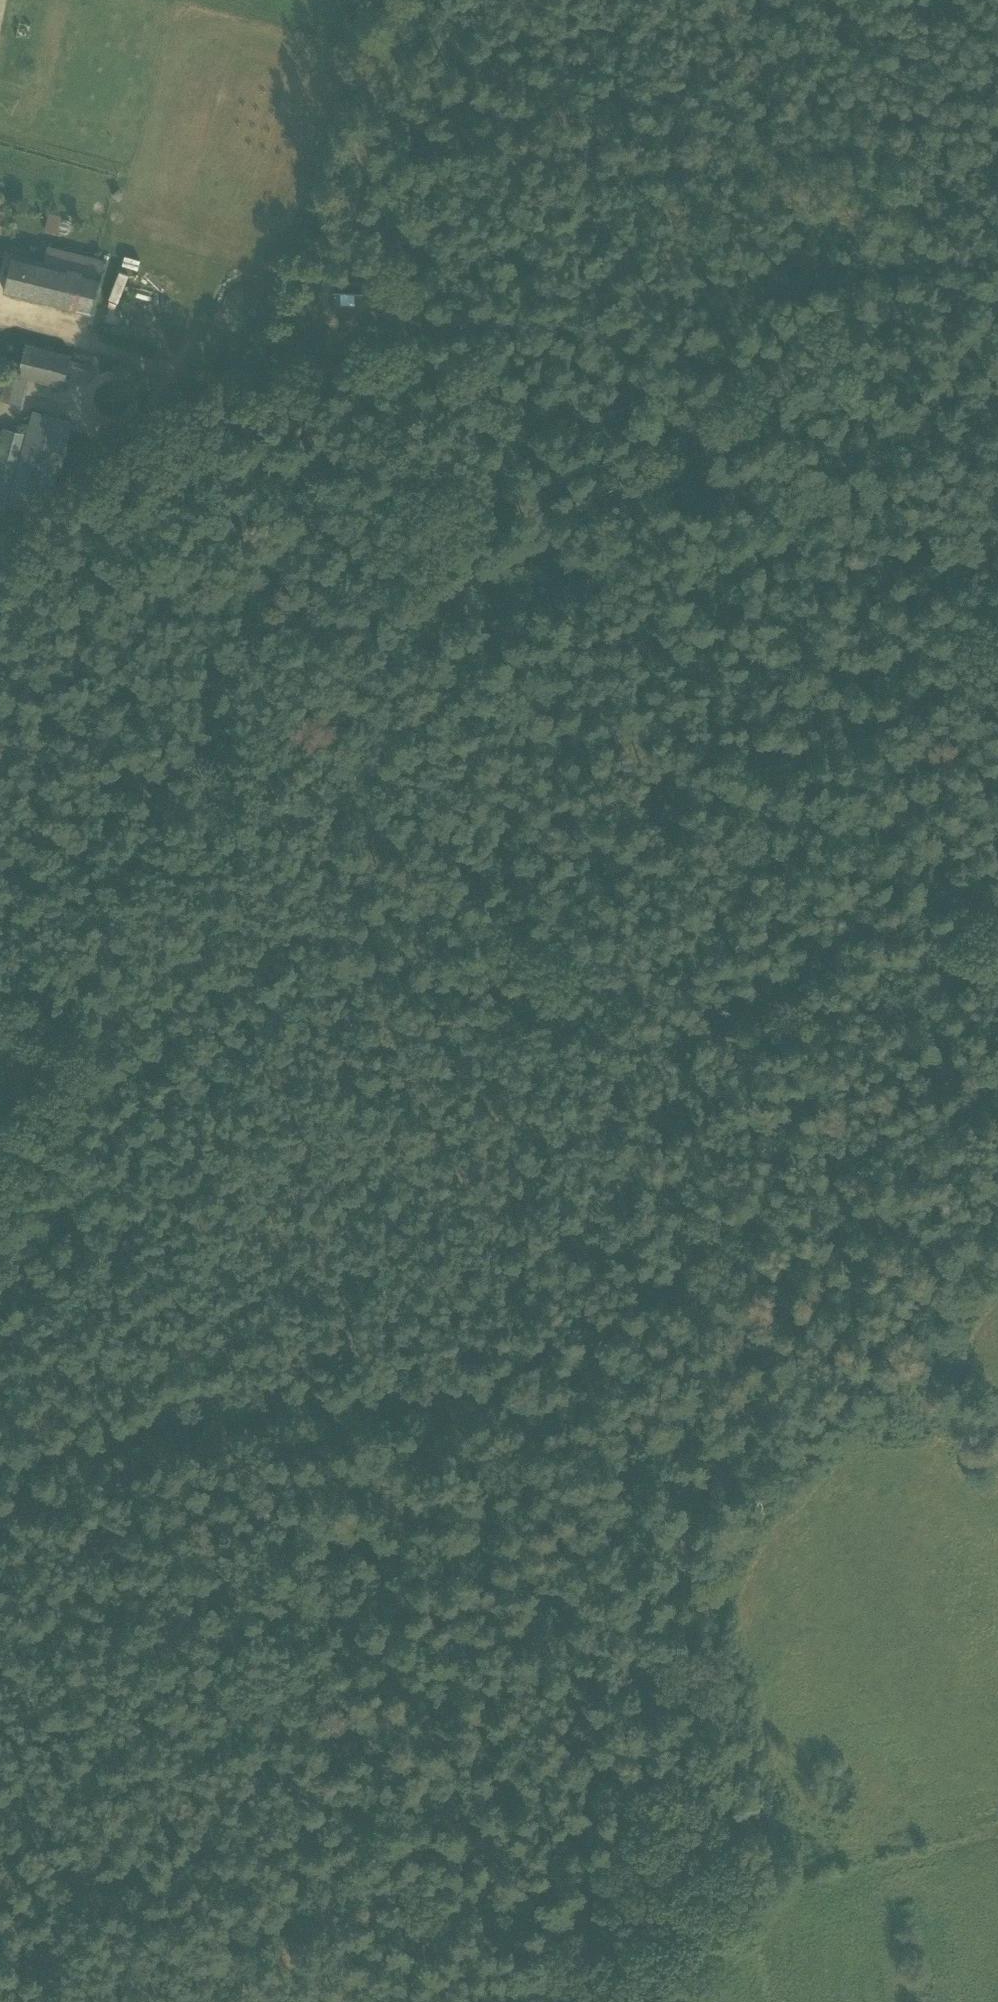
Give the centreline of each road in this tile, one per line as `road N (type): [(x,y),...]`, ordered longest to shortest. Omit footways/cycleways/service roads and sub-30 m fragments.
road 1 (track): [(997,1008),(765,787),(695,421),(378,378),(219,373),(0,318)]
road 2 (track): [(0,1458),(172,1421),(441,1391),(513,1362),(997,1076)]
road 3 (track): [(859,1159),(868,1223),(684,1492),(681,1744),(599,1883),(551,2001)]

